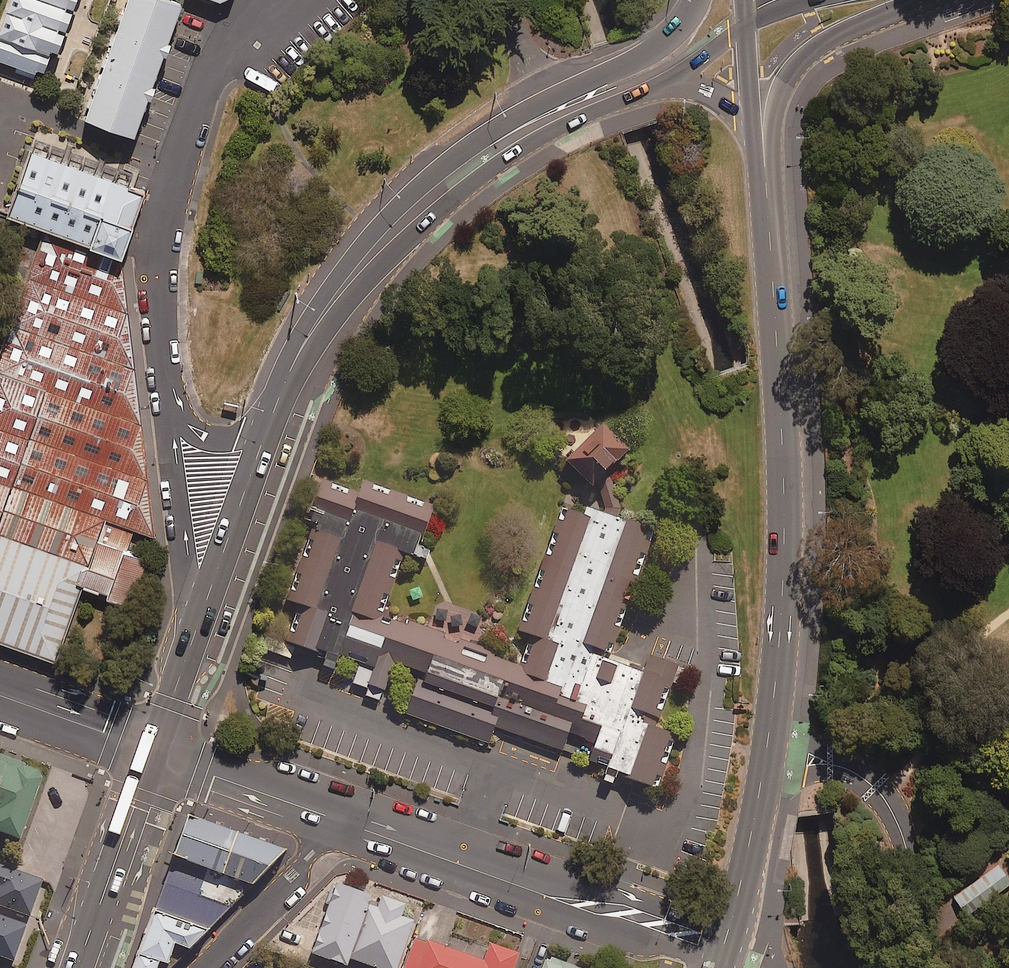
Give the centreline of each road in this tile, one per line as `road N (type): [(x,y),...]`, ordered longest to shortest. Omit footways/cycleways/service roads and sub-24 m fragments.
road 1 (trunk): [(765,193),(785,555),(767,753),(719,960)]
road 2 (trunk): [(296,376),(320,311),(349,267),(415,192),(485,135),(662,45),(700,0)]
road 3 (trunk): [(296,376),(355,294),(422,224),(519,149),(651,90)]
road 4 (residential): [(274,0),(204,83),(167,188),(158,240),(169,400)]
road 5 (residential): [(340,822),(698,944),(719,960)]
road 6 (trunk): [(914,0),(830,37),(788,71),(773,115),(765,193)]
road 7 (trunk): [(199,654),(283,411)]
road 8 (residential): [(199,654),(169,400)]
road 9 (trunk): [(84,967),(161,755)]
road 10 (unclassified): [(204,967),(340,822)]
road 11 (residential): [(161,755),(340,822)]
road 12 (residential): [(0,697),(161,755)]
road 13 (residential): [(169,400),(185,424),(209,438),(243,434),(283,411)]

